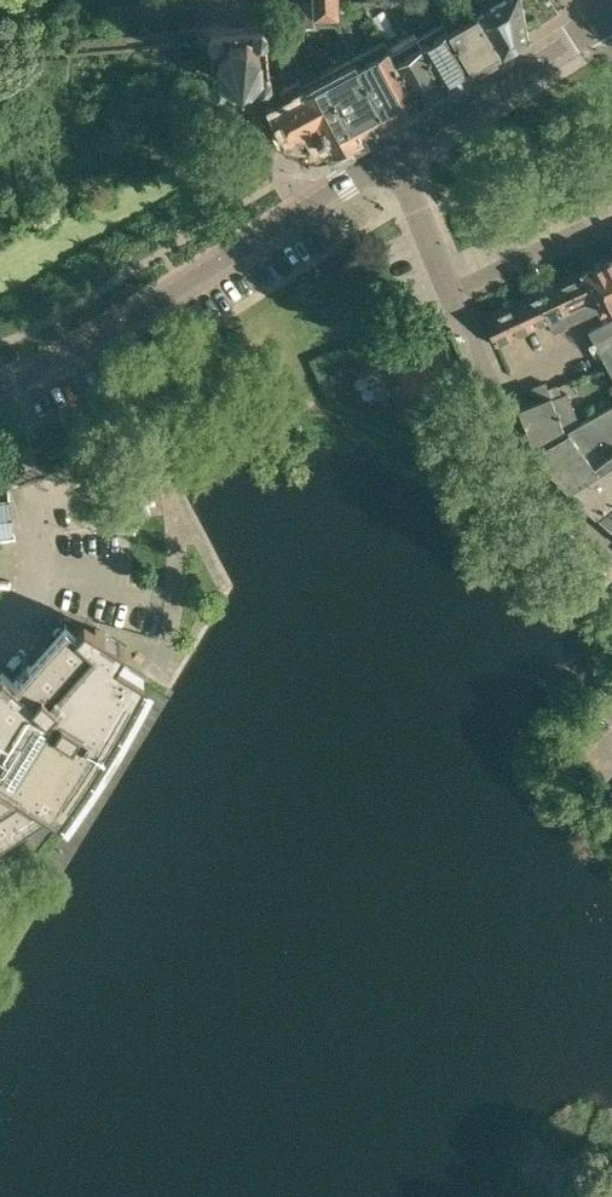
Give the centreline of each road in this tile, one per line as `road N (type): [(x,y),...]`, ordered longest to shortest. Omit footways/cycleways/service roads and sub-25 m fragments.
road 1 (residential): [(389,149),(161,299),(0,388)]
road 2 (residential): [(611,547),(531,469),(448,292)]
road 3 (residential): [(389,149),(611,13)]
road 4 (residential): [(611,232),(588,230),(448,292)]
road 5 (residential): [(448,292),(389,149)]

